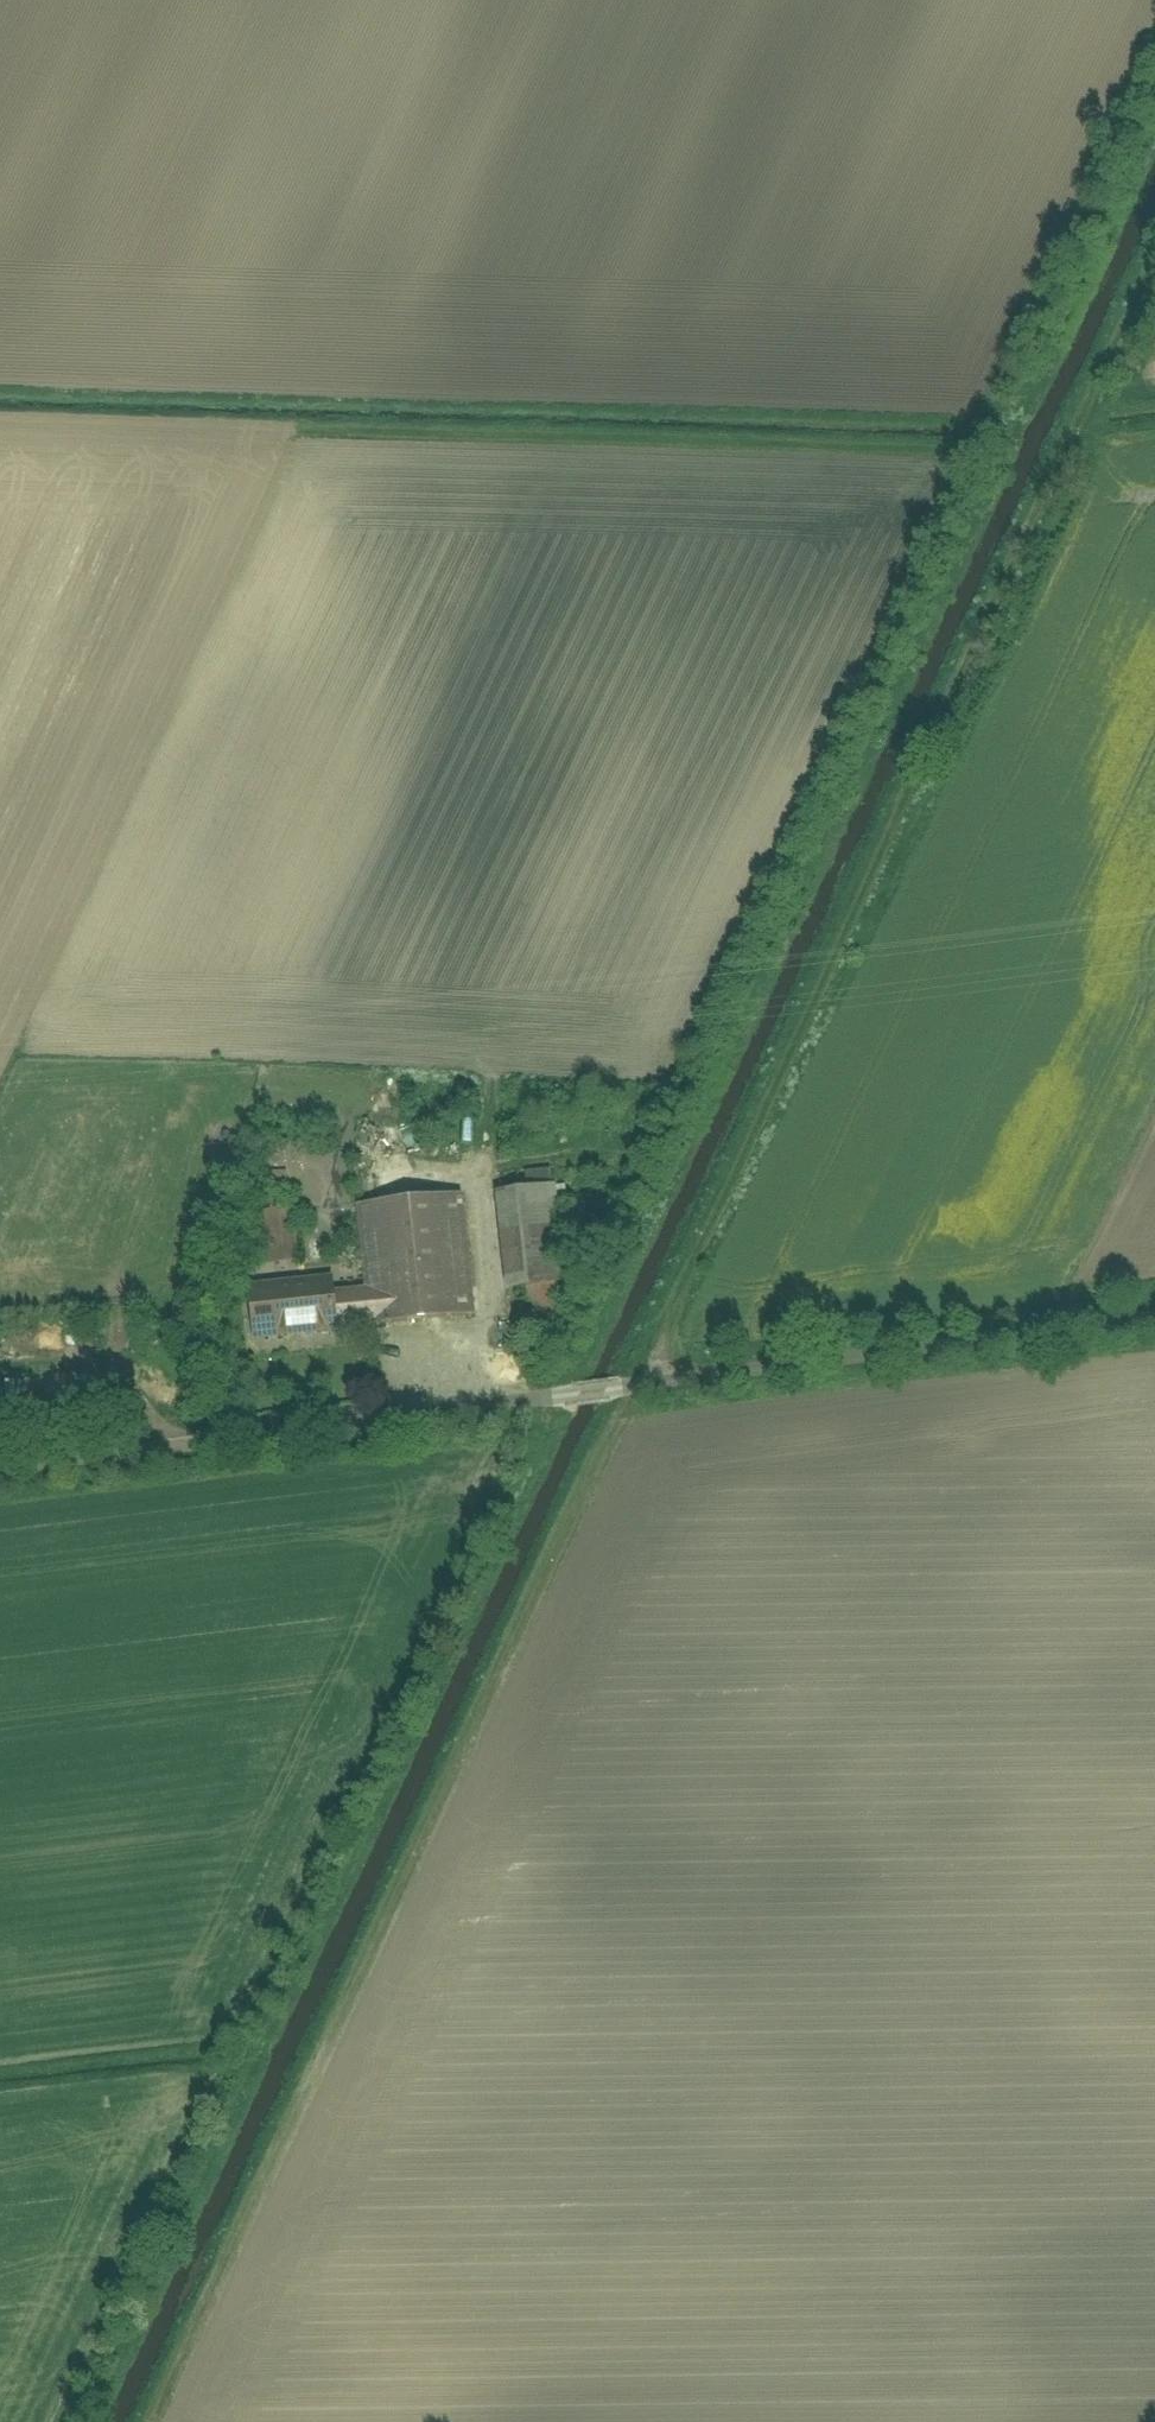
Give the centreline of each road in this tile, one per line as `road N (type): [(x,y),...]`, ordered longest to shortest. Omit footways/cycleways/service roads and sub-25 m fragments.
road 1 (unclassified): [(0,1471),(1154,1325)]

